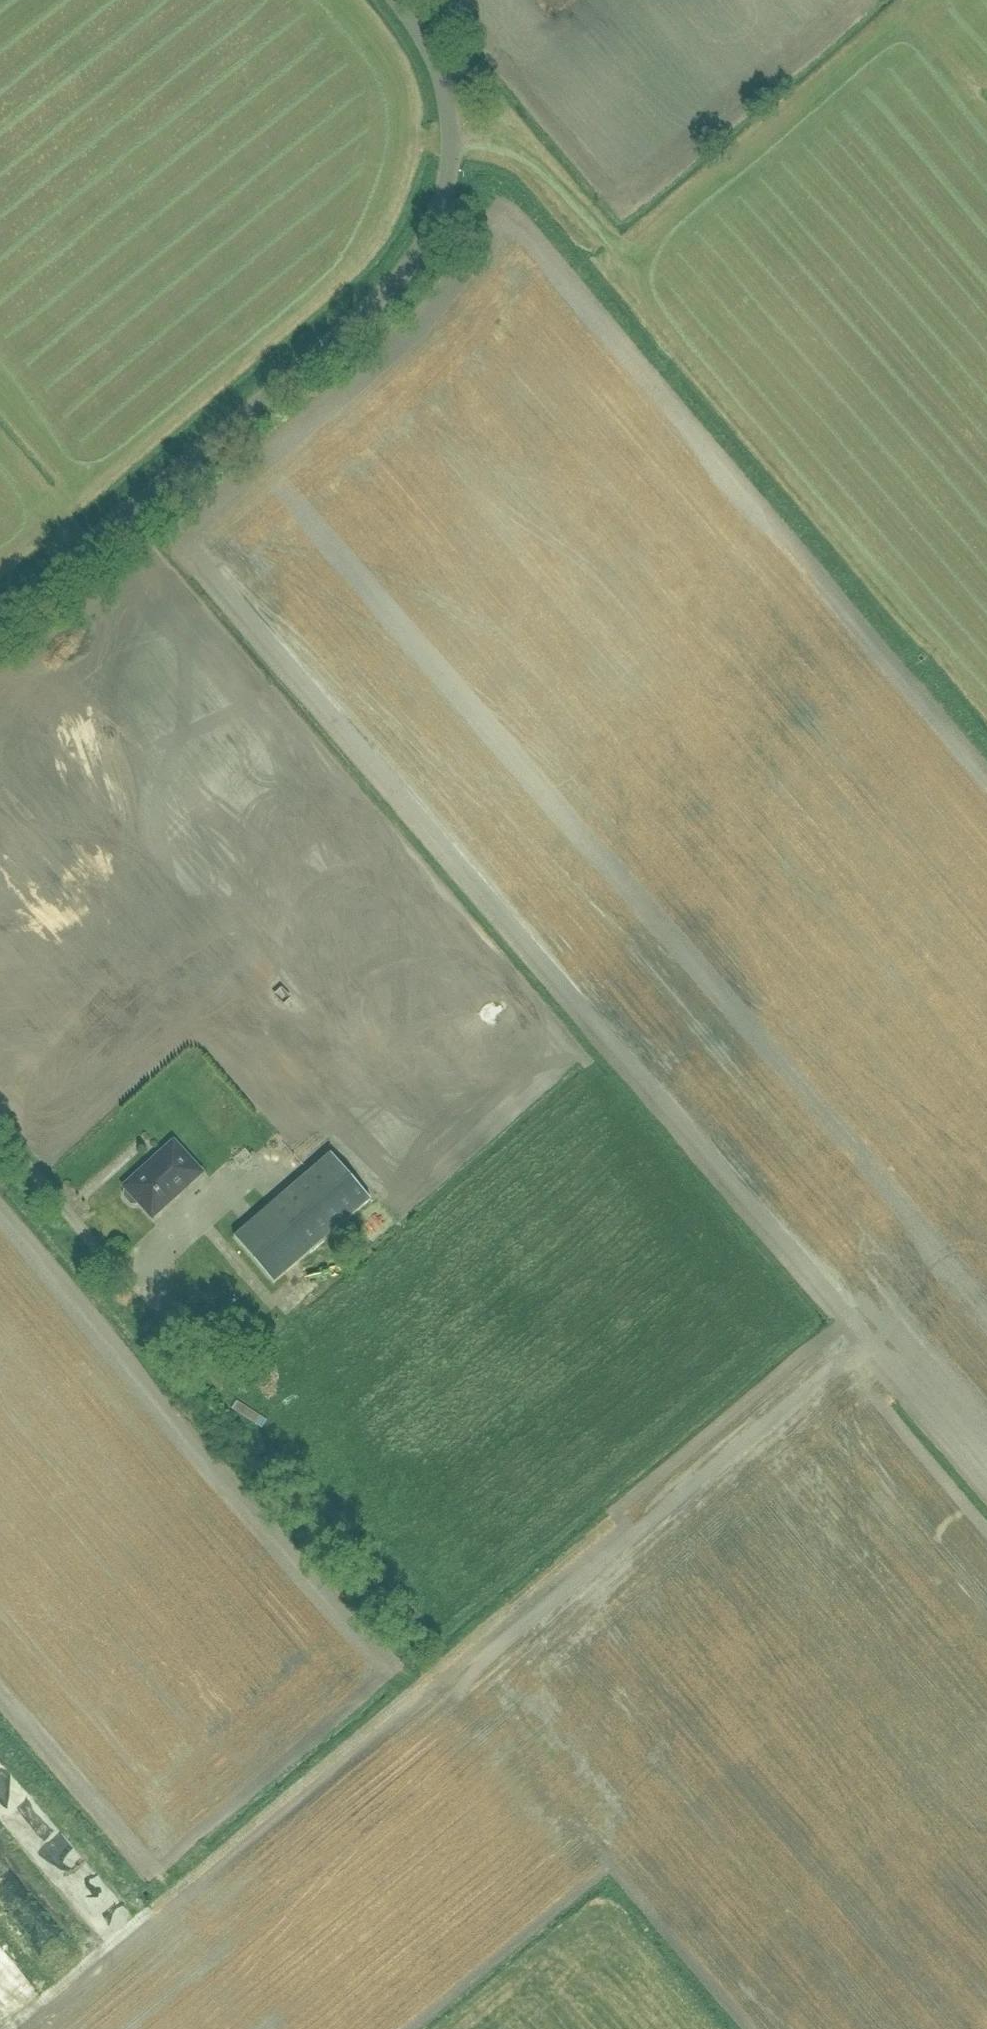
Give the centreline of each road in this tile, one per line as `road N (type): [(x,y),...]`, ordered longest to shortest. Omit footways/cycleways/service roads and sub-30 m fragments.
road 1 (unclassified): [(0,624),(361,316),(429,234),(450,173),(452,134),(429,50),(395,0)]

